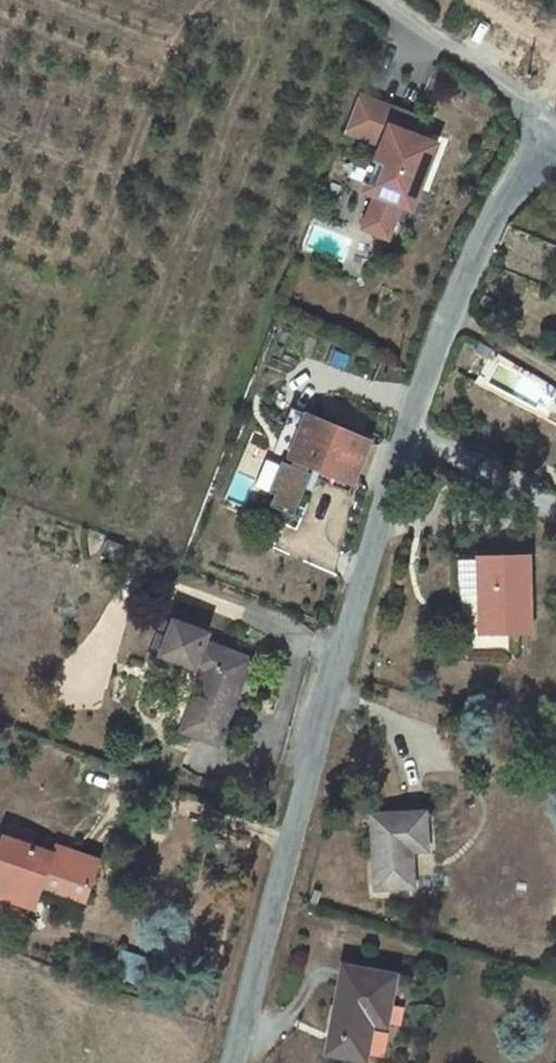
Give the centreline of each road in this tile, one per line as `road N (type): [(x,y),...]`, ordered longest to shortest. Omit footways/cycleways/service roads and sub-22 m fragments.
road 1 (tertiary): [(236,1062),(406,437),(517,181),(555,150)]
road 2 (residential): [(368,0),(490,77),(555,145)]

